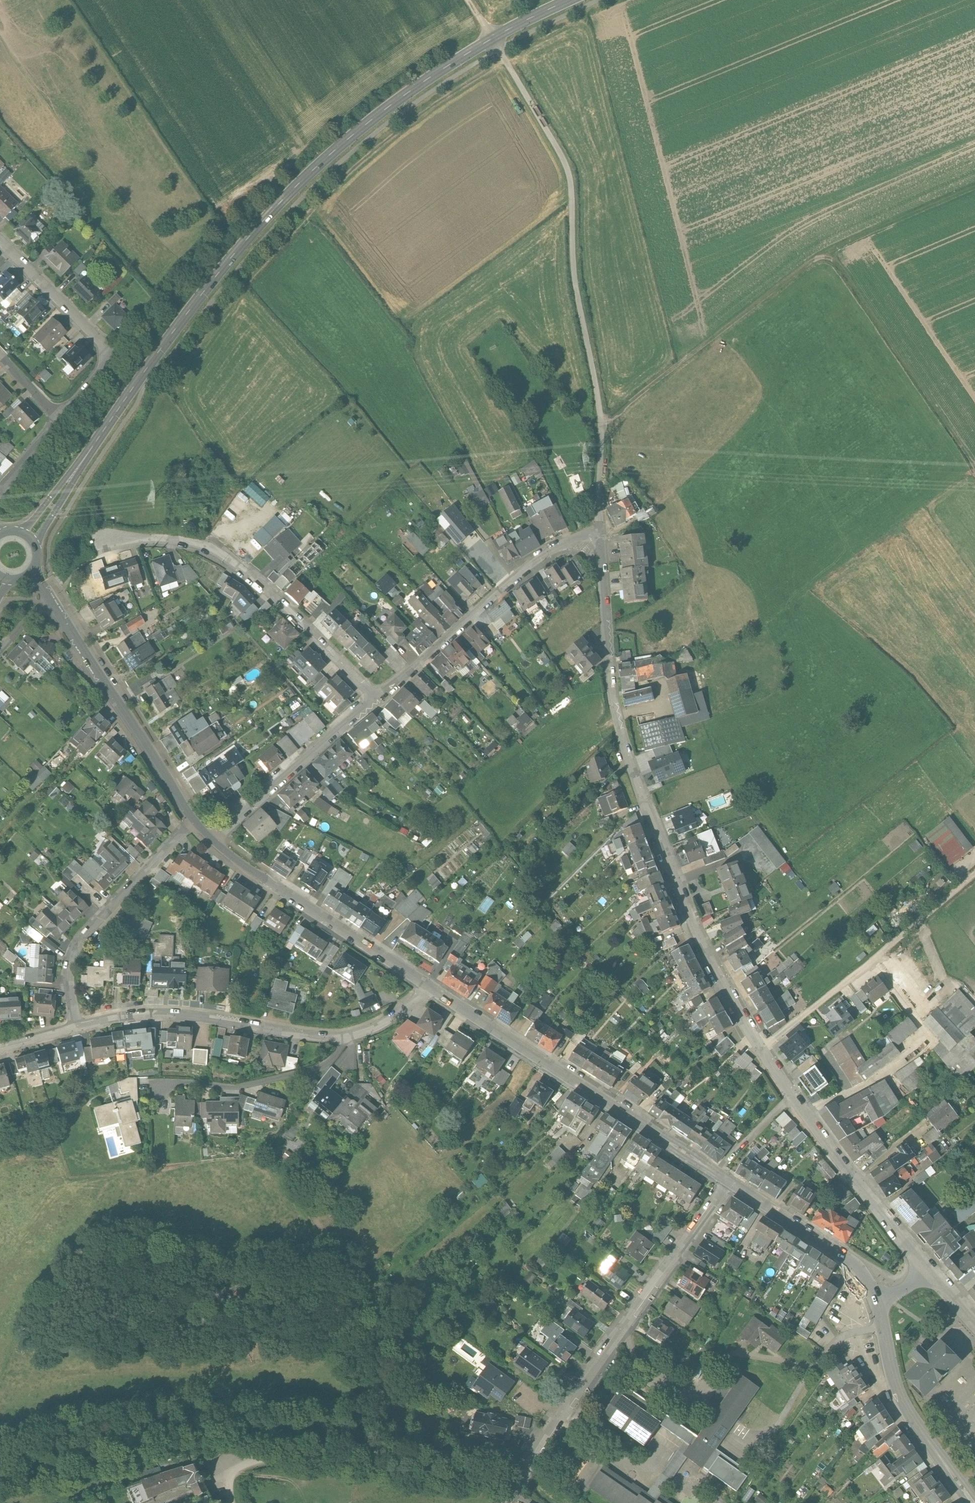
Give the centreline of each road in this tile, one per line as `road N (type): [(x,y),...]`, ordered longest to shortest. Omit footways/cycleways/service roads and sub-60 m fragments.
road 1 (residential): [(763,1050),(710,956),(634,774),(611,678),(599,536),(540,558),(375,702)]
road 2 (tertiary): [(30,537),(303,181),(398,100),(568,0)]
road 3 (track): [(599,536),(599,412),(575,286),(570,177),(499,49)]
road 4 (track): [(974,197),(924,207),(824,256),(600,428)]
road 5 (residential): [(731,1182),(630,1311),(508,1502)]
road 6 (residential): [(433,991),(731,1182)]
road 7 (residential): [(375,702),(291,615),(227,562),(187,542),(106,539)]
road 8 (residential): [(931,1273),(868,1200),(763,1050)]
road 9 (residential): [(76,1029),(192,1014),(342,1038)]
road 10 (residential): [(212,840),(433,991)]
road 11 (residential): [(51,599),(195,821)]
road 12 (track): [(824,256),(974,465)]
road 13 (residential): [(76,1029),(73,949),(195,821)]
road 14 (residential): [(60,417),(103,370),(107,354),(0,242)]
road 15 (residential): [(878,1302),(905,1400),(974,1502)]
road 16 (residential): [(375,702),(212,840)]
road 17 (residential): [(342,1038),(326,1060),(279,1076),(159,1082)]
road 18 (residential): [(731,1182),(842,1255),(878,1302)]
road 19 (residential): [(763,1050),(872,959)]
road 20 (track): [(974,880),(872,959)]

